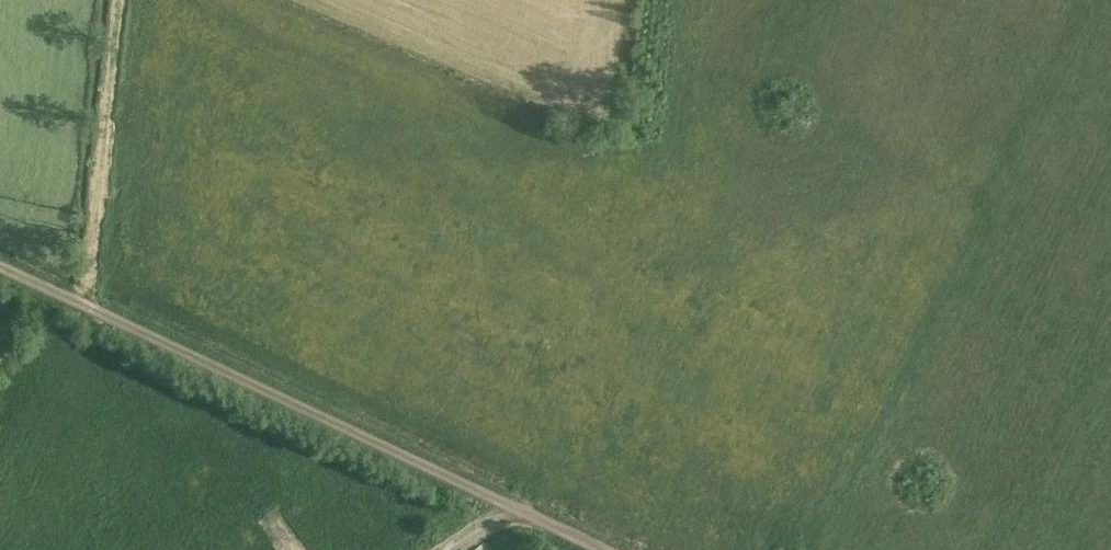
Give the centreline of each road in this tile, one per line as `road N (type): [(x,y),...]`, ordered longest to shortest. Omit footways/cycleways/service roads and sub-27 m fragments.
road 1 (track): [(624,549),(0,264)]

